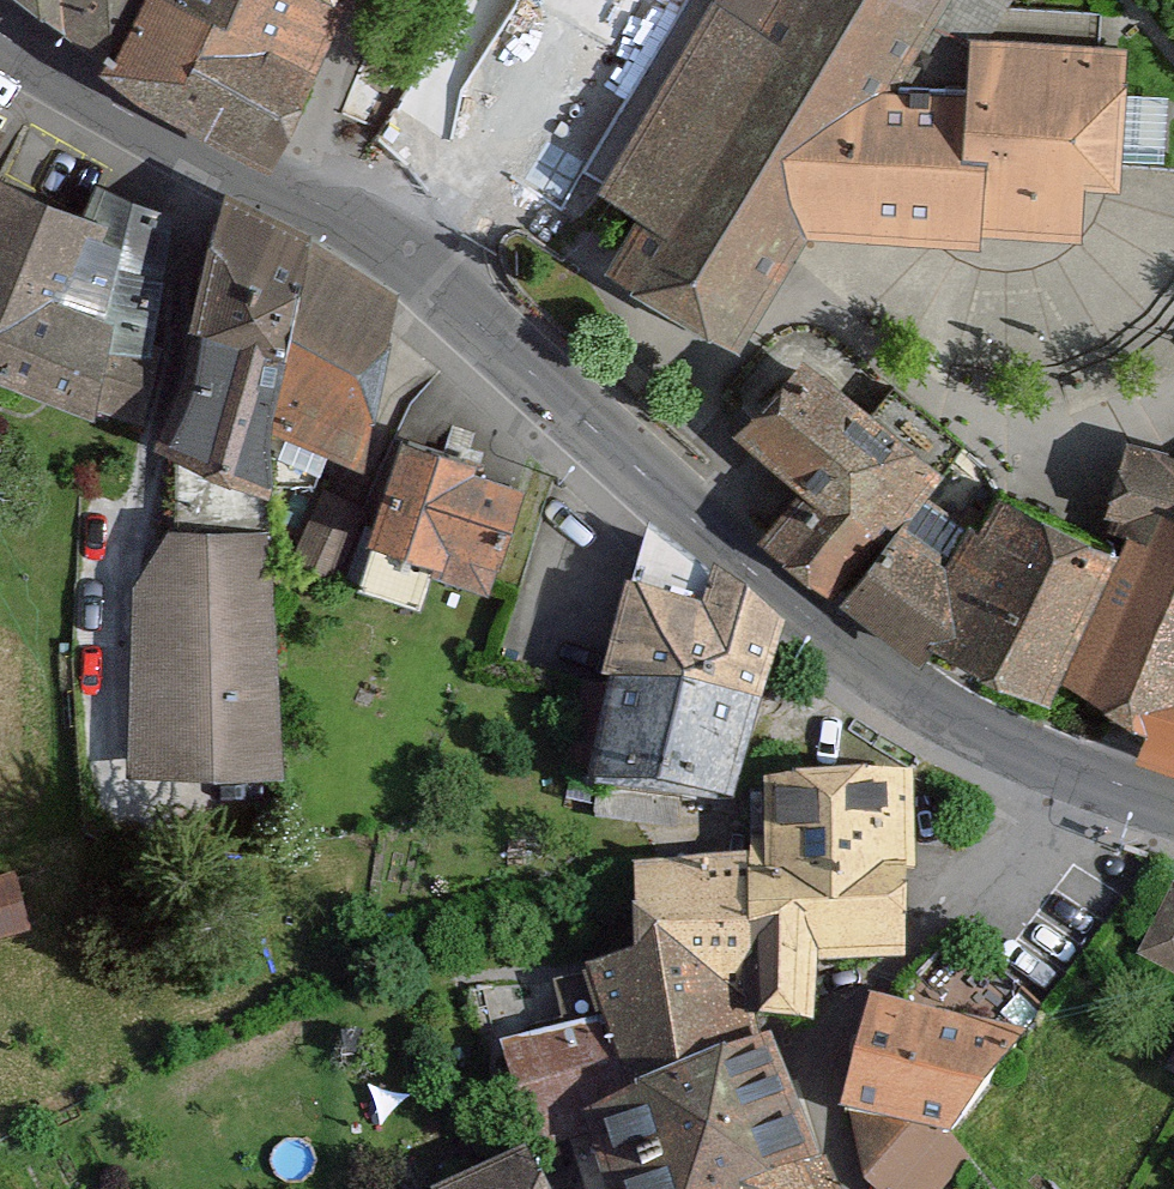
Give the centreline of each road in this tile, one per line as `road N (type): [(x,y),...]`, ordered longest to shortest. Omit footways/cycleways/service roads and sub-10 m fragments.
road 1 (secondary): [(0,33),(416,275),(826,617),(934,698),(1051,761)]
road 2 (residential): [(1051,761),(936,938),(864,1000),(830,1048),(818,1089),(855,1188)]
road 3 (secondary): [(1051,761),(1173,811)]

